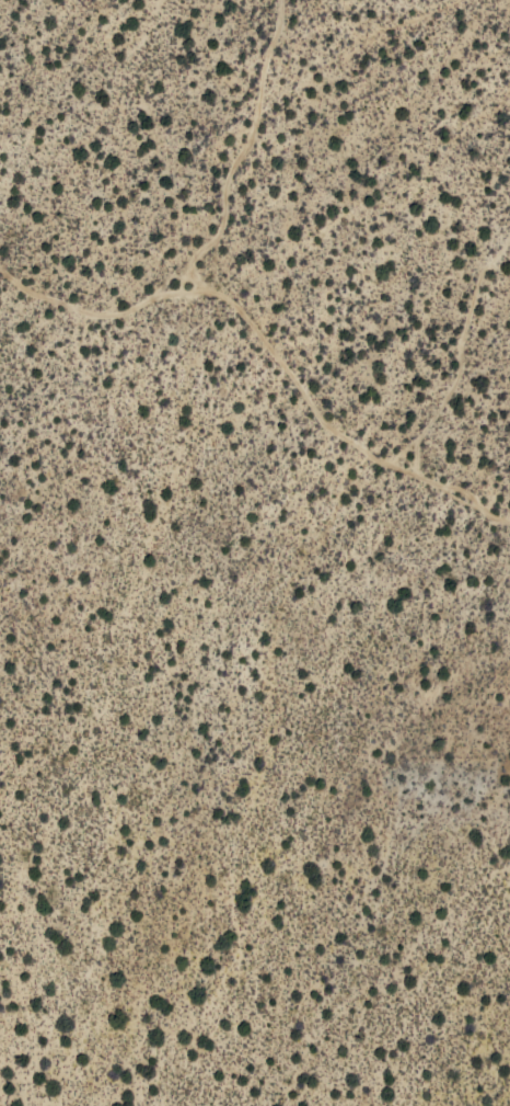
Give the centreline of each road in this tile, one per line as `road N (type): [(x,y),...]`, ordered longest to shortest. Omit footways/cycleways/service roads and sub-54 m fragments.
road 1 (residential): [(283,0),(283,25),(187,296),(0,253)]

